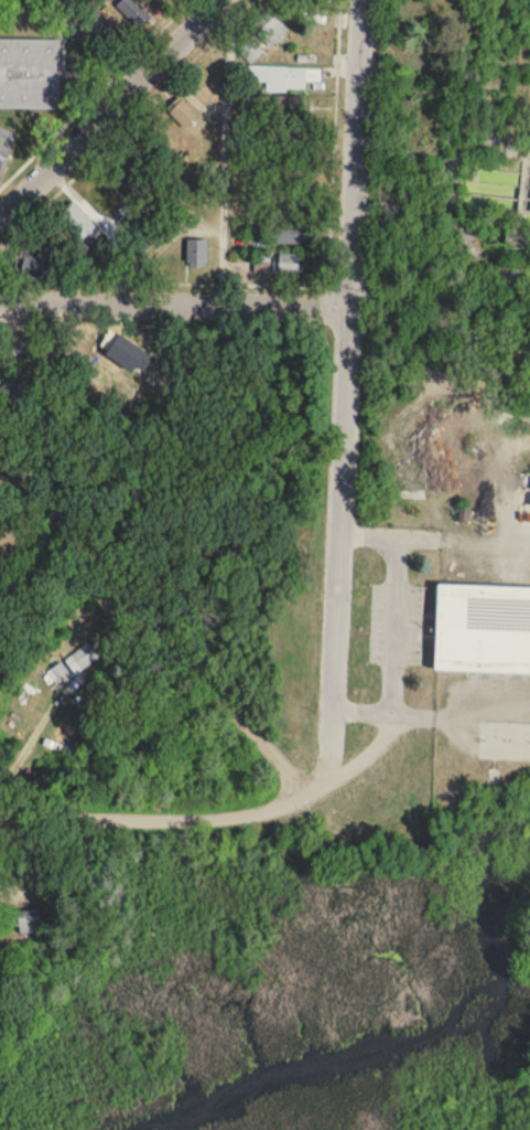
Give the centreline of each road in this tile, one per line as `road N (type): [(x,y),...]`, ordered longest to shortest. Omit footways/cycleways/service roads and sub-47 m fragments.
road 1 (residential): [(367,0),(336,753),(320,797)]
road 2 (residential): [(0,442),(320,797)]
road 3 (residential): [(0,305),(354,310)]
road 4 (residential): [(0,825),(228,827),(279,822),(320,797)]
road 5 (residential): [(0,224),(227,0)]

